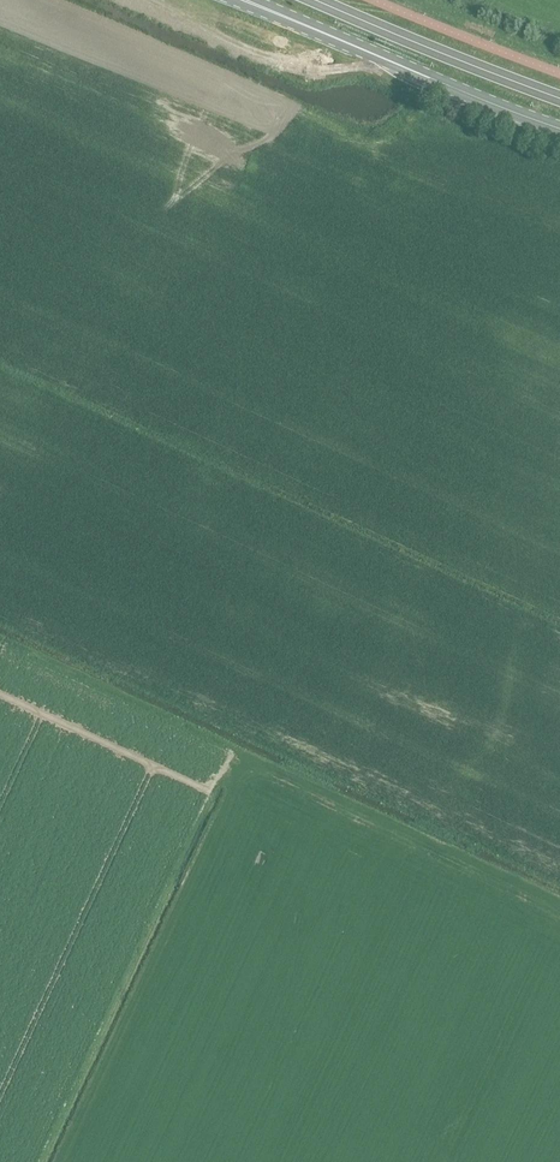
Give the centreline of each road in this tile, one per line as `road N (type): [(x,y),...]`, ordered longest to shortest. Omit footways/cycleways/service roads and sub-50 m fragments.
road 1 (secondary): [(559,129),(241,2)]

